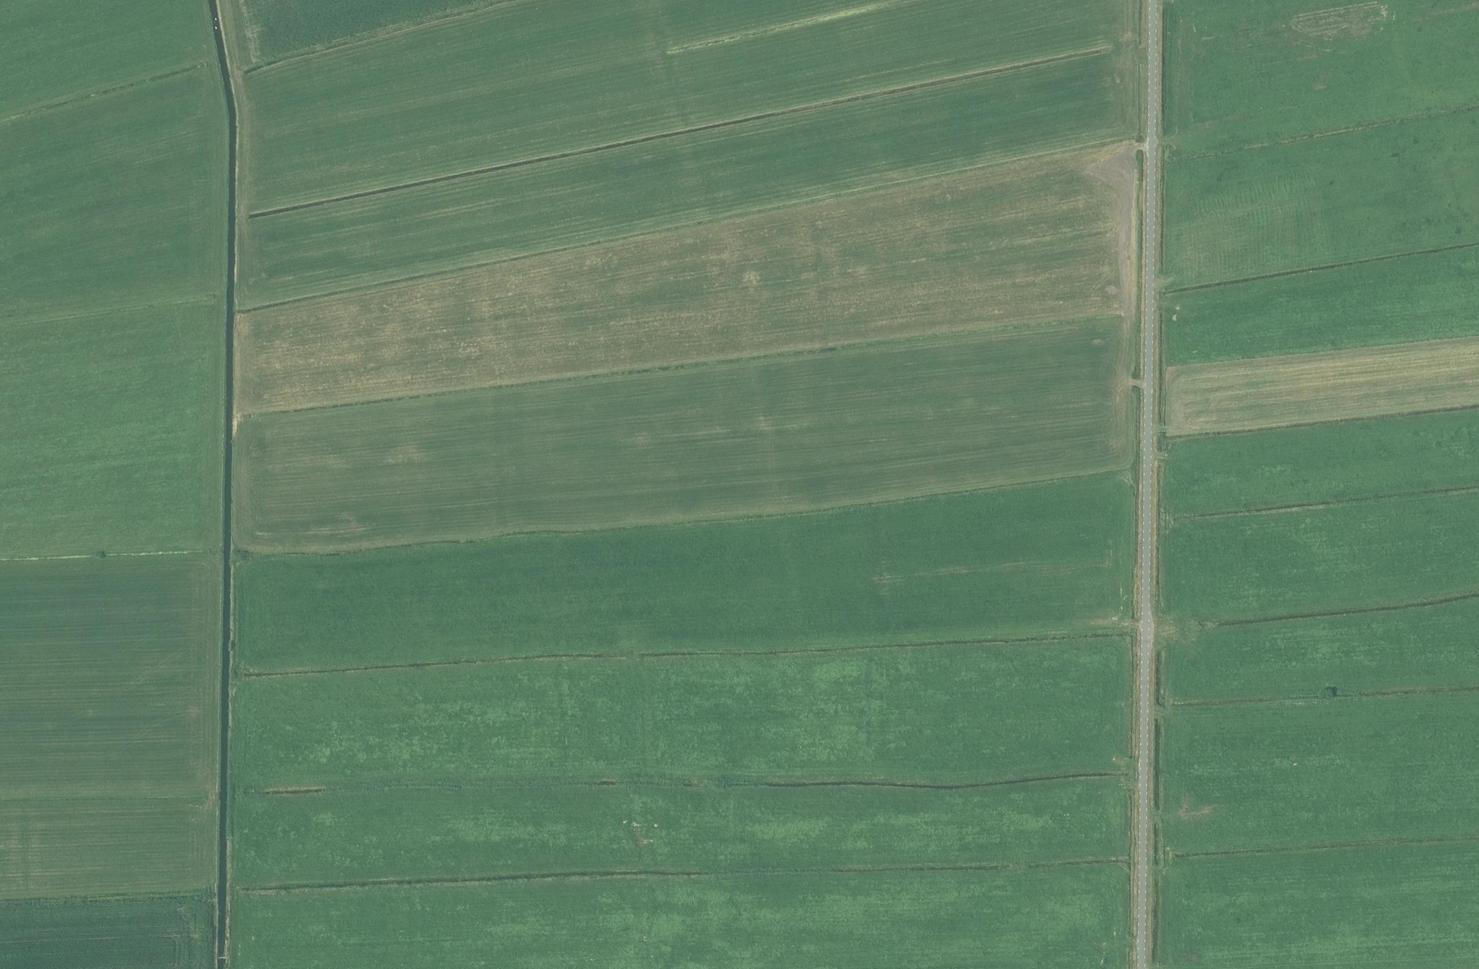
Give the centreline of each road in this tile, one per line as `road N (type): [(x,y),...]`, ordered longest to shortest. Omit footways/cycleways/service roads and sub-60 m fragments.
road 1 (unclassified): [(1141,968),(1150,0)]

